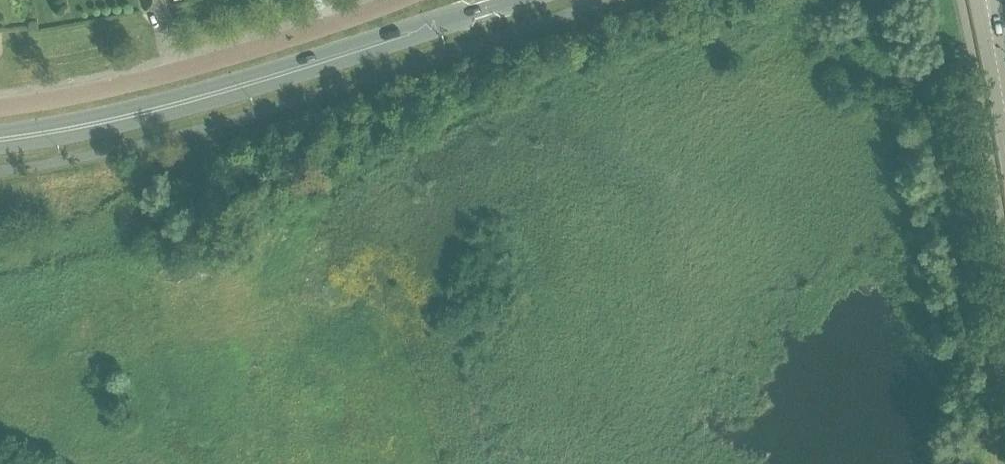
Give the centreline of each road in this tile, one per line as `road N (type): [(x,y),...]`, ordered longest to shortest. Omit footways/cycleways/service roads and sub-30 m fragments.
road 1 (secondary): [(0,139),(168,106),(513,0)]
road 2 (residential): [(397,0),(150,78),(0,107)]

